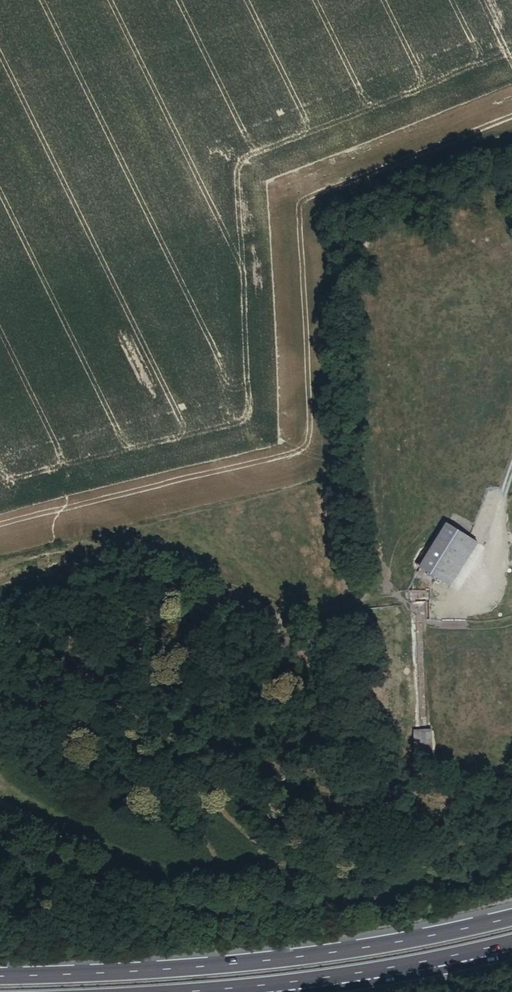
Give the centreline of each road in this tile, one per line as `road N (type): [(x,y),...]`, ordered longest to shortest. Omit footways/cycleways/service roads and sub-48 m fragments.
road 1 (unclassified): [(0,801),(161,901),(217,920),(392,906),(511,872)]
road 2 (trunk): [(511,916),(242,963),(0,974)]
road 3 (trunk): [(268,991),(511,951)]
road 4 (track): [(511,474),(484,593)]

